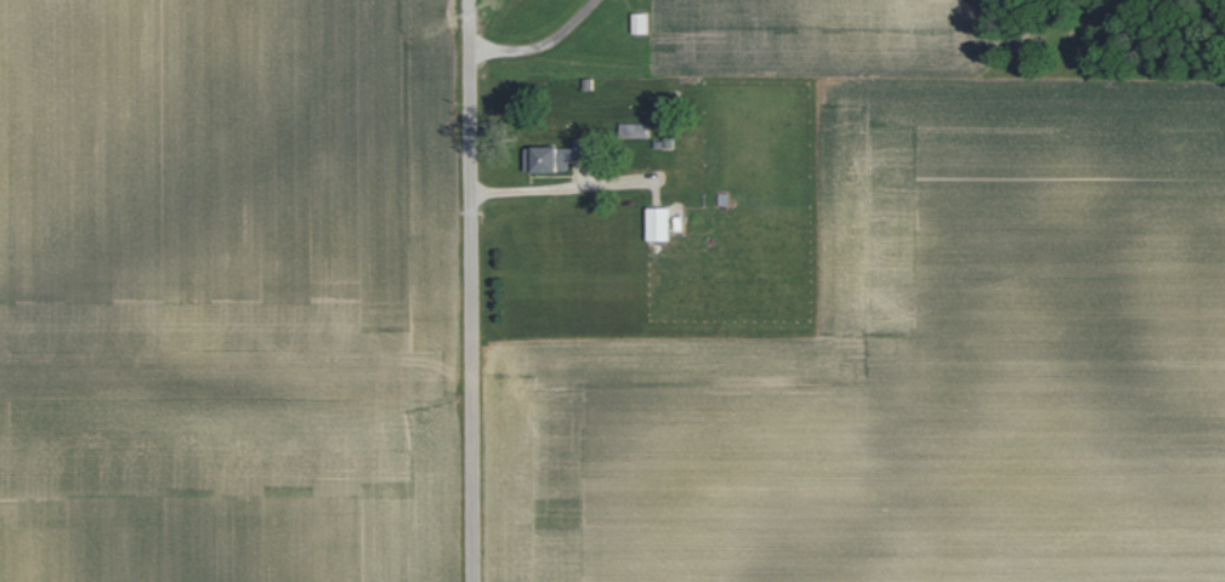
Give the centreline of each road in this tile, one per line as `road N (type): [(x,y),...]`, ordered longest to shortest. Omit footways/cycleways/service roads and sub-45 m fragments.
road 1 (residential): [(473,581),(466,0)]

